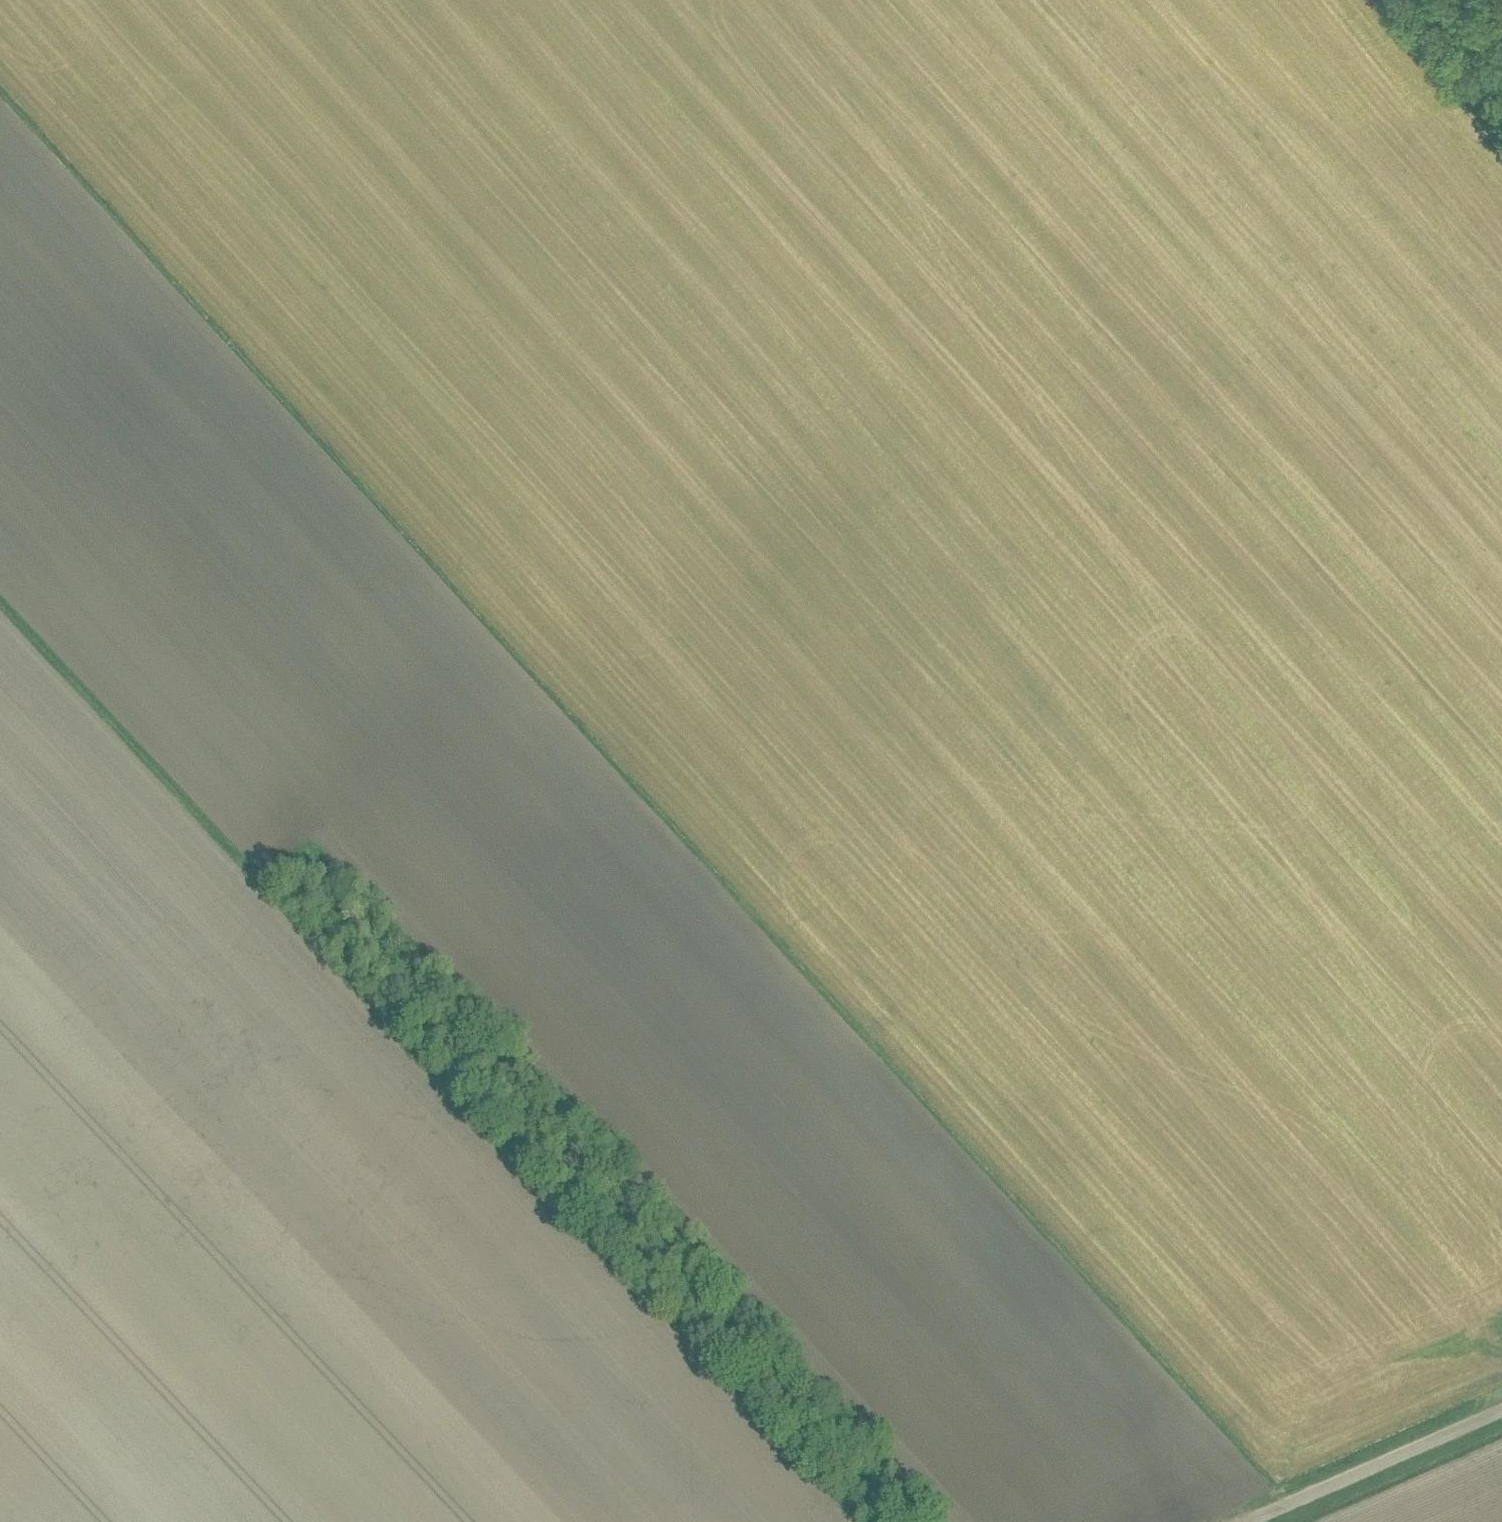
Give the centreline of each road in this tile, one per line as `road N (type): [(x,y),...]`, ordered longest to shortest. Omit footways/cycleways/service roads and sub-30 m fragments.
road 1 (unclassified): [(1247,1521),(1501,1410)]

